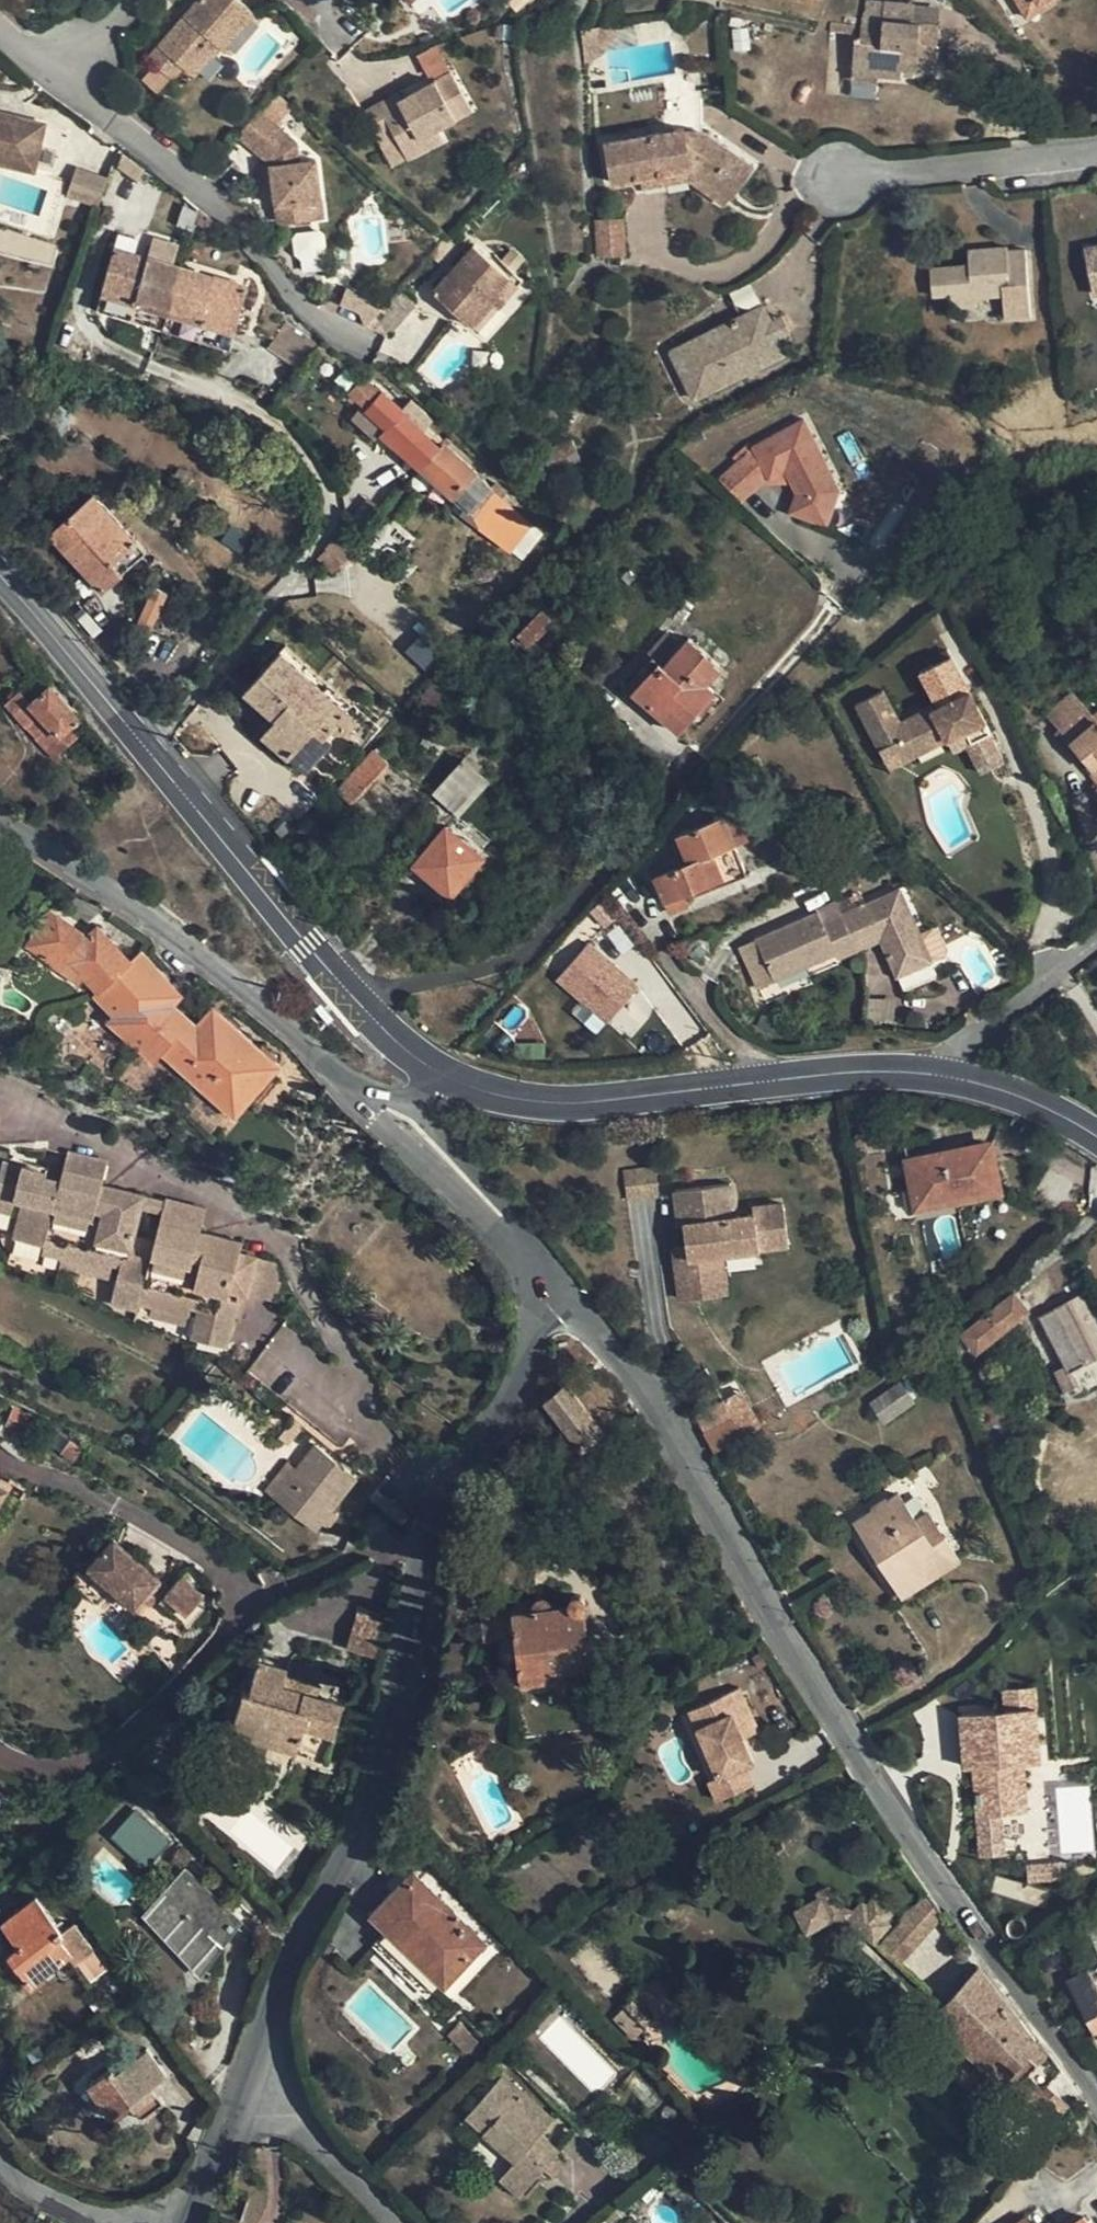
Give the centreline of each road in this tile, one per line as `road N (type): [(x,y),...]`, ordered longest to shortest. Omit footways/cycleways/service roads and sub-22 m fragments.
road 1 (residential): [(561,1288),(630,1369),(811,1679),(1006,1972),(1096,2090)]
road 2 (residential): [(240,2094),(288,1965),(375,1797),(450,1492),(561,1288)]
road 3 (tertiary): [(444,1074),(349,989),(0,574)]
road 4 (tertiary): [(1096,1138),(1018,1096),(916,1075),(861,1073),(578,1100),(484,1090),(444,1074)]
road 5 (residential): [(343,1076),(0,810)]
road 6 (residential): [(531,1246),(456,1190),(343,1076)]
road 7 (residential): [(1096,151),(847,179)]
road 8 (residential): [(65,80),(225,210)]
road 9 (residential): [(392,2222),(281,2111),(240,2094)]
road 10 (residential): [(432,1100),(441,1132),(531,1246)]
road 11 (residential): [(189,2222),(240,2094)]

